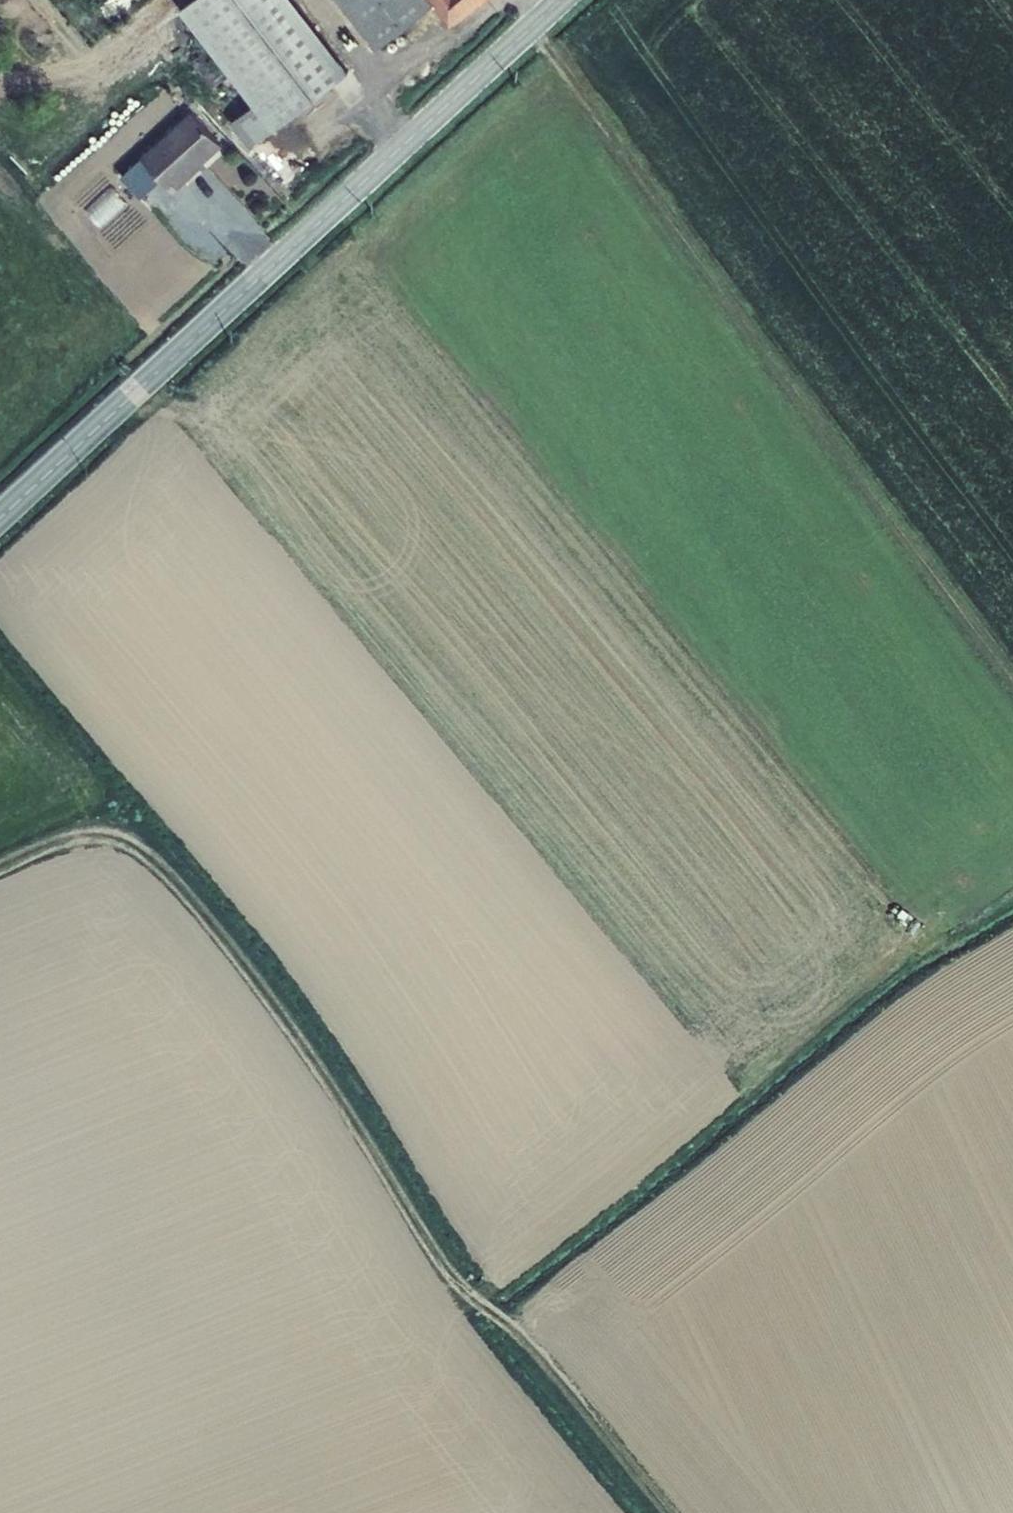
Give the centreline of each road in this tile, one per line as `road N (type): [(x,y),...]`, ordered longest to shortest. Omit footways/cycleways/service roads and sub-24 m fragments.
road 1 (track): [(531,27),(1012,674)]
road 2 (secondary): [(0,516),(560,0)]

